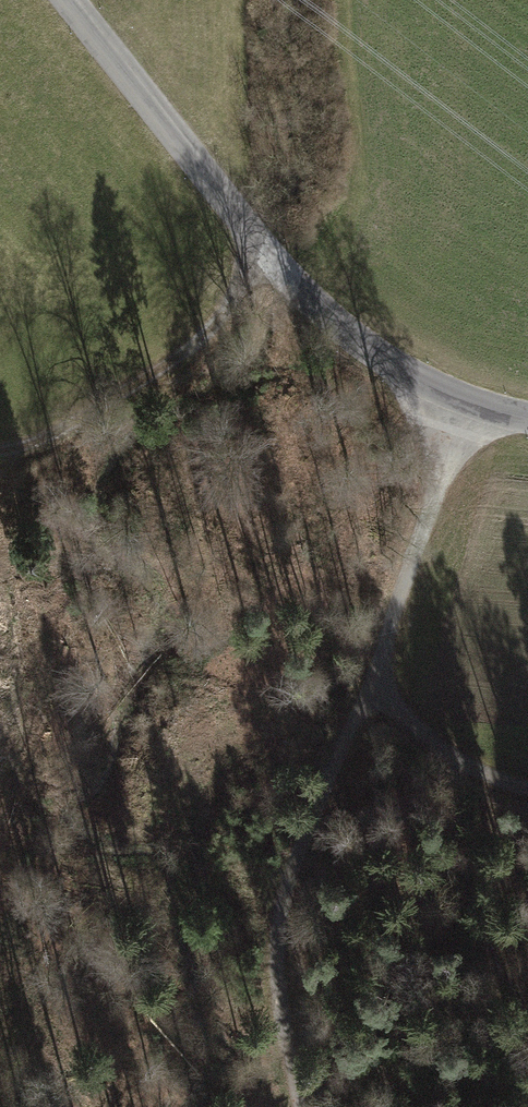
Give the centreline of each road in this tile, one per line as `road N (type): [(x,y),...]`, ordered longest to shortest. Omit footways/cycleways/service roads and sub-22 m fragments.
road 1 (track): [(305,1106),(280,993),(285,884),(462,409)]
road 2 (tertiary): [(70,0),(310,309),(391,371),(462,409),(527,423)]
road 3 (track): [(0,459),(58,439),(206,330),(258,237)]
road 4 (track): [(374,659),(417,740),(490,789),(527,796)]

